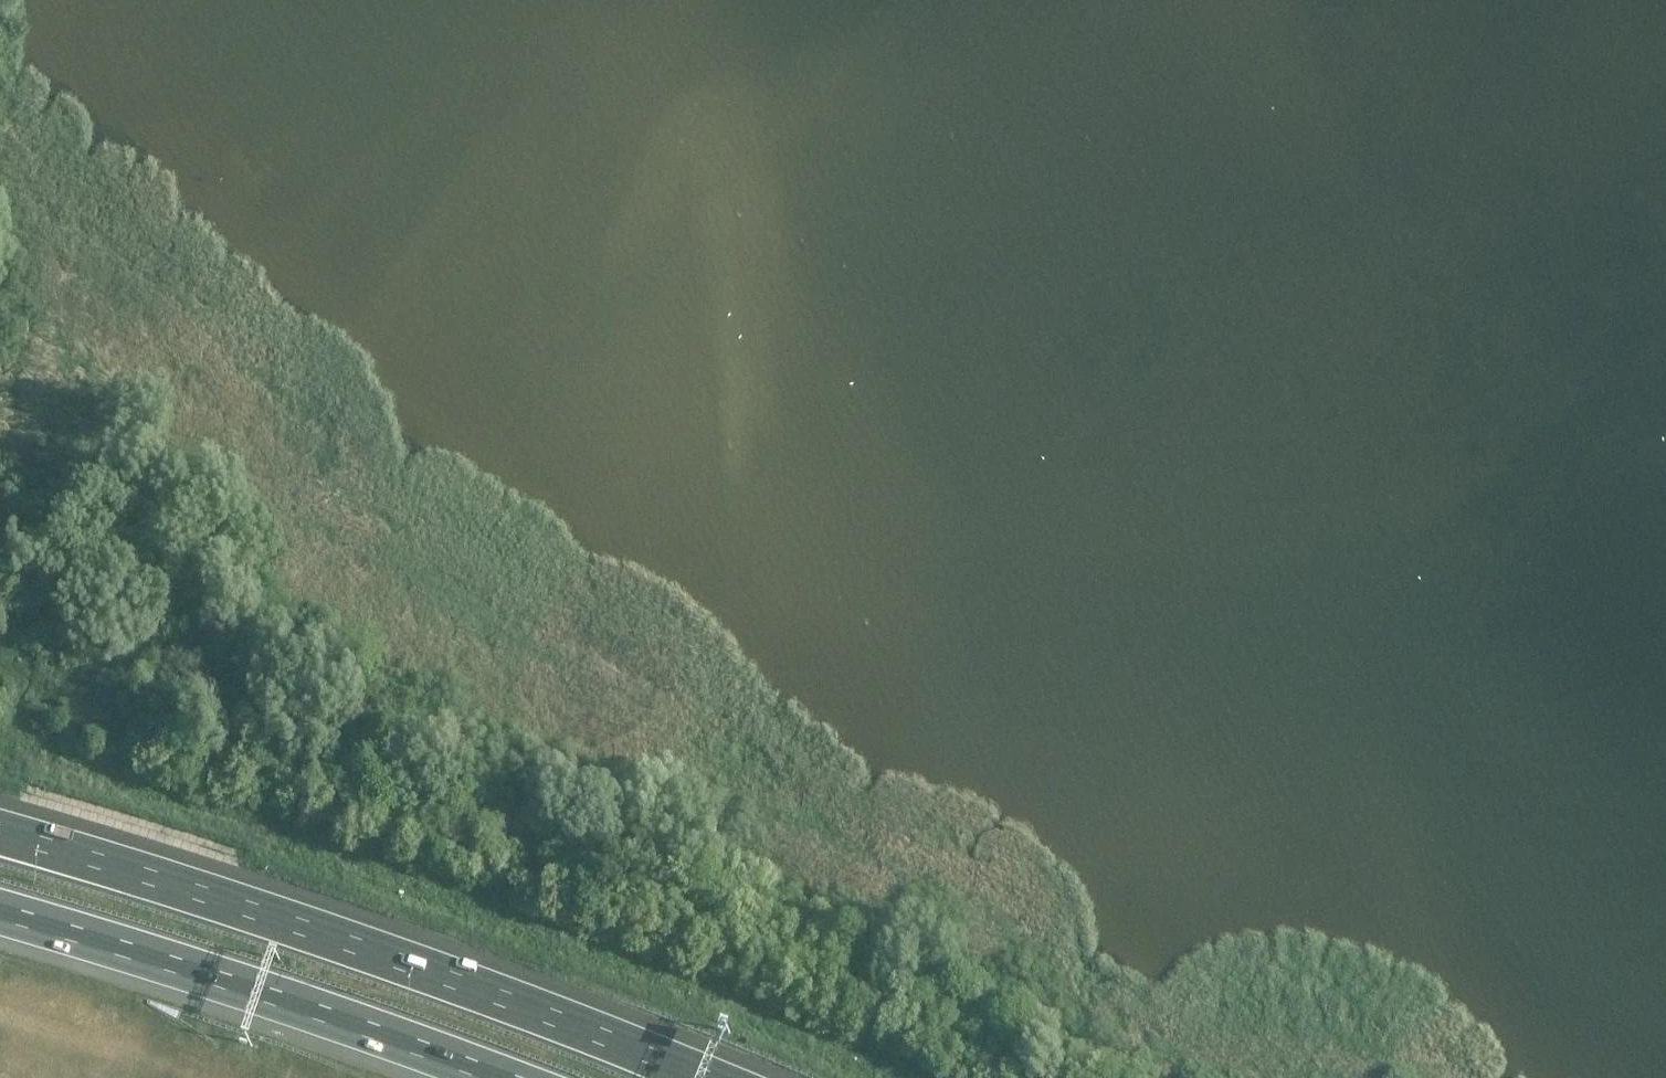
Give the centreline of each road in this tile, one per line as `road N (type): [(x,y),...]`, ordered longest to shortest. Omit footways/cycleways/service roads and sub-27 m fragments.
road 1 (motorway): [(705,1077),(351,943),(0,830)]
road 2 (motorway): [(0,905),(494,1077)]

